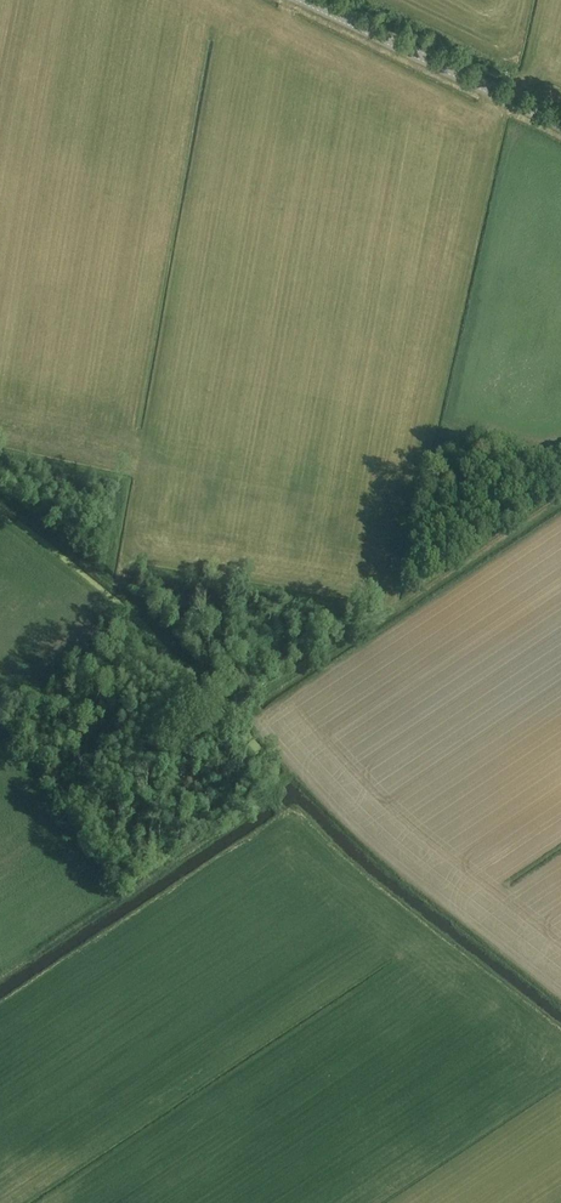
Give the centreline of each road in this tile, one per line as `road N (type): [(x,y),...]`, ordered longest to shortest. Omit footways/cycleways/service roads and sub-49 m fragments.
road 1 (tertiary): [(560,124),(305,0)]

